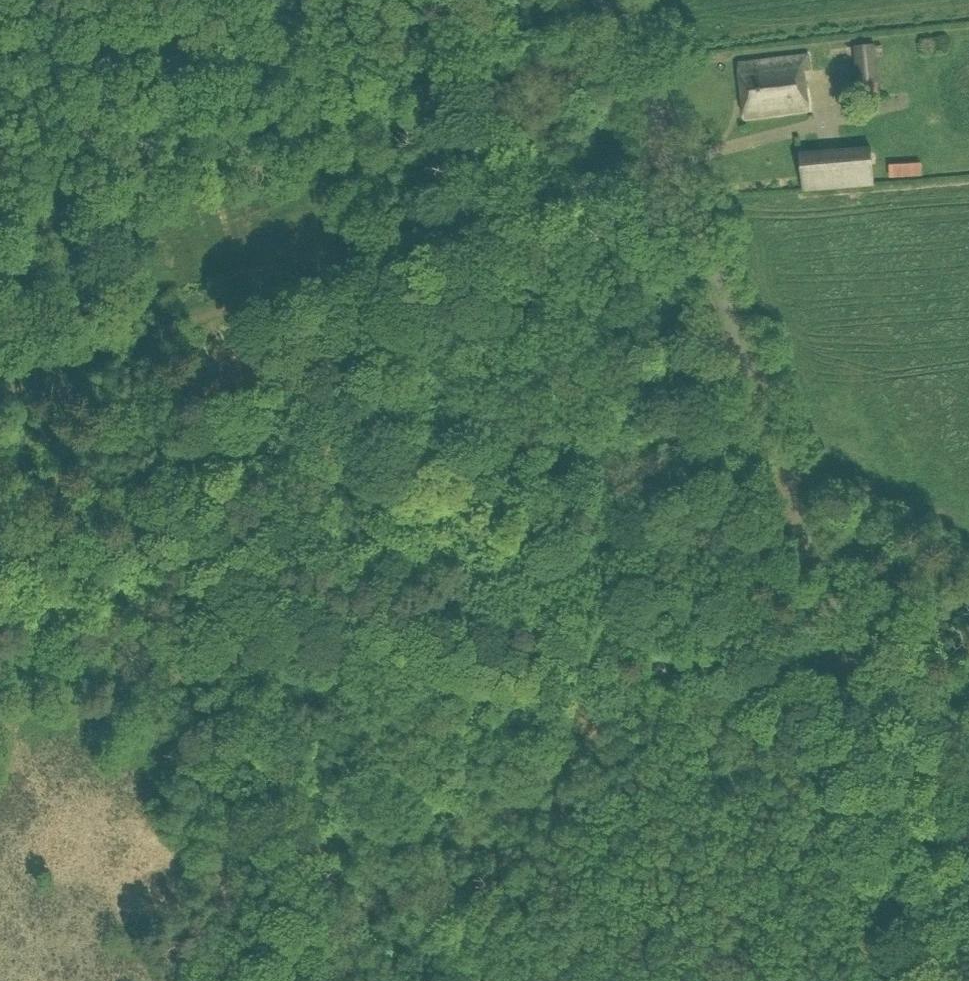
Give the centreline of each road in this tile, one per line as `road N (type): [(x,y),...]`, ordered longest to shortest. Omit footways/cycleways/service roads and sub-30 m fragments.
road 1 (unclassified): [(968,952),(614,0)]

